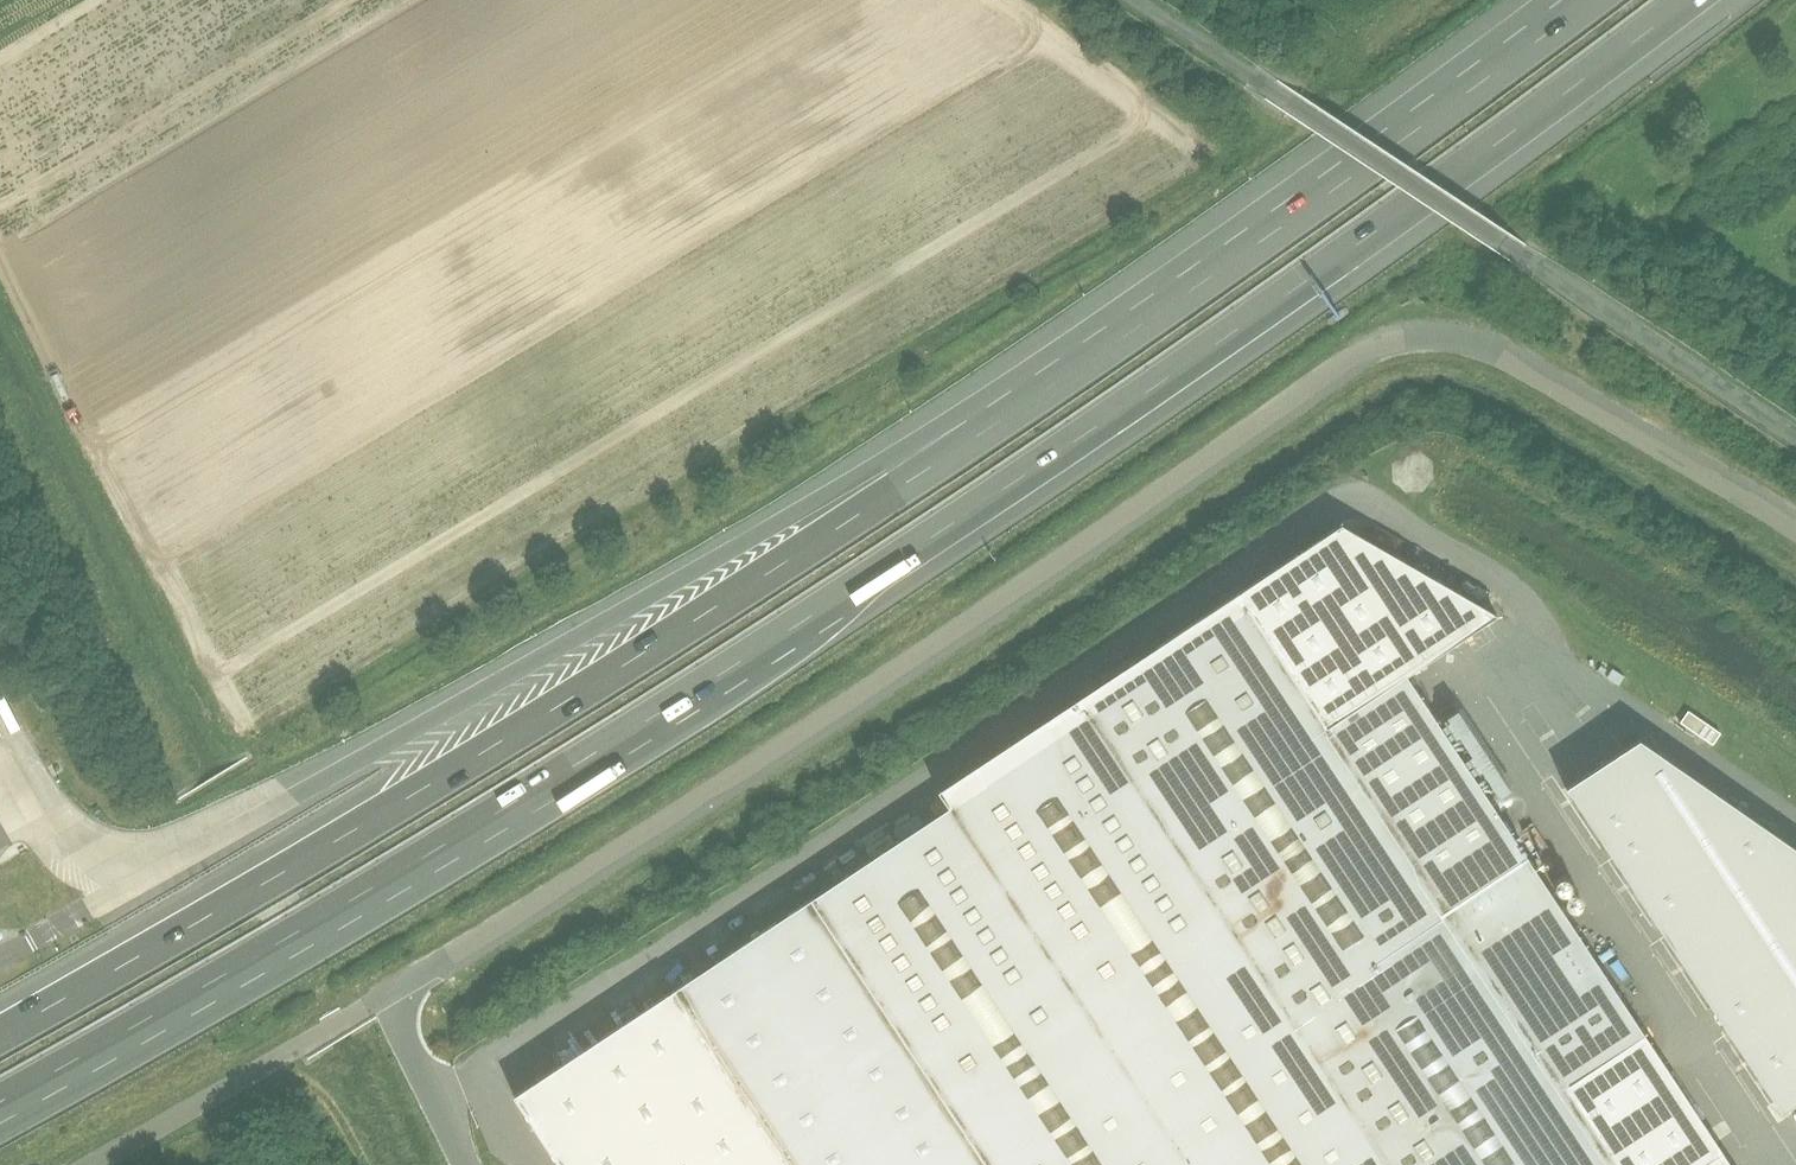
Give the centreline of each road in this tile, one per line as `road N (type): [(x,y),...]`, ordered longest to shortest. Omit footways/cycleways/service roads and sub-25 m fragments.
road 1 (motorway): [(0,1103),(379,888),(881,571),(1309,278),(1686,0)]
road 2 (unclassified): [(382,994),(649,834),(1343,369),(1400,343),(1475,341),(1557,382),(1795,537)]
road 3 (motorway): [(980,433),(719,606),(312,856),(0,1034)]
road 4 (motorway): [(980,433),(196,851)]
road 5 (unclassified): [(1128,0),(1795,429)]
road 6 (motorway): [(1590,0),(980,433)]
road 7 (unclassified): [(382,994),(467,1164)]

